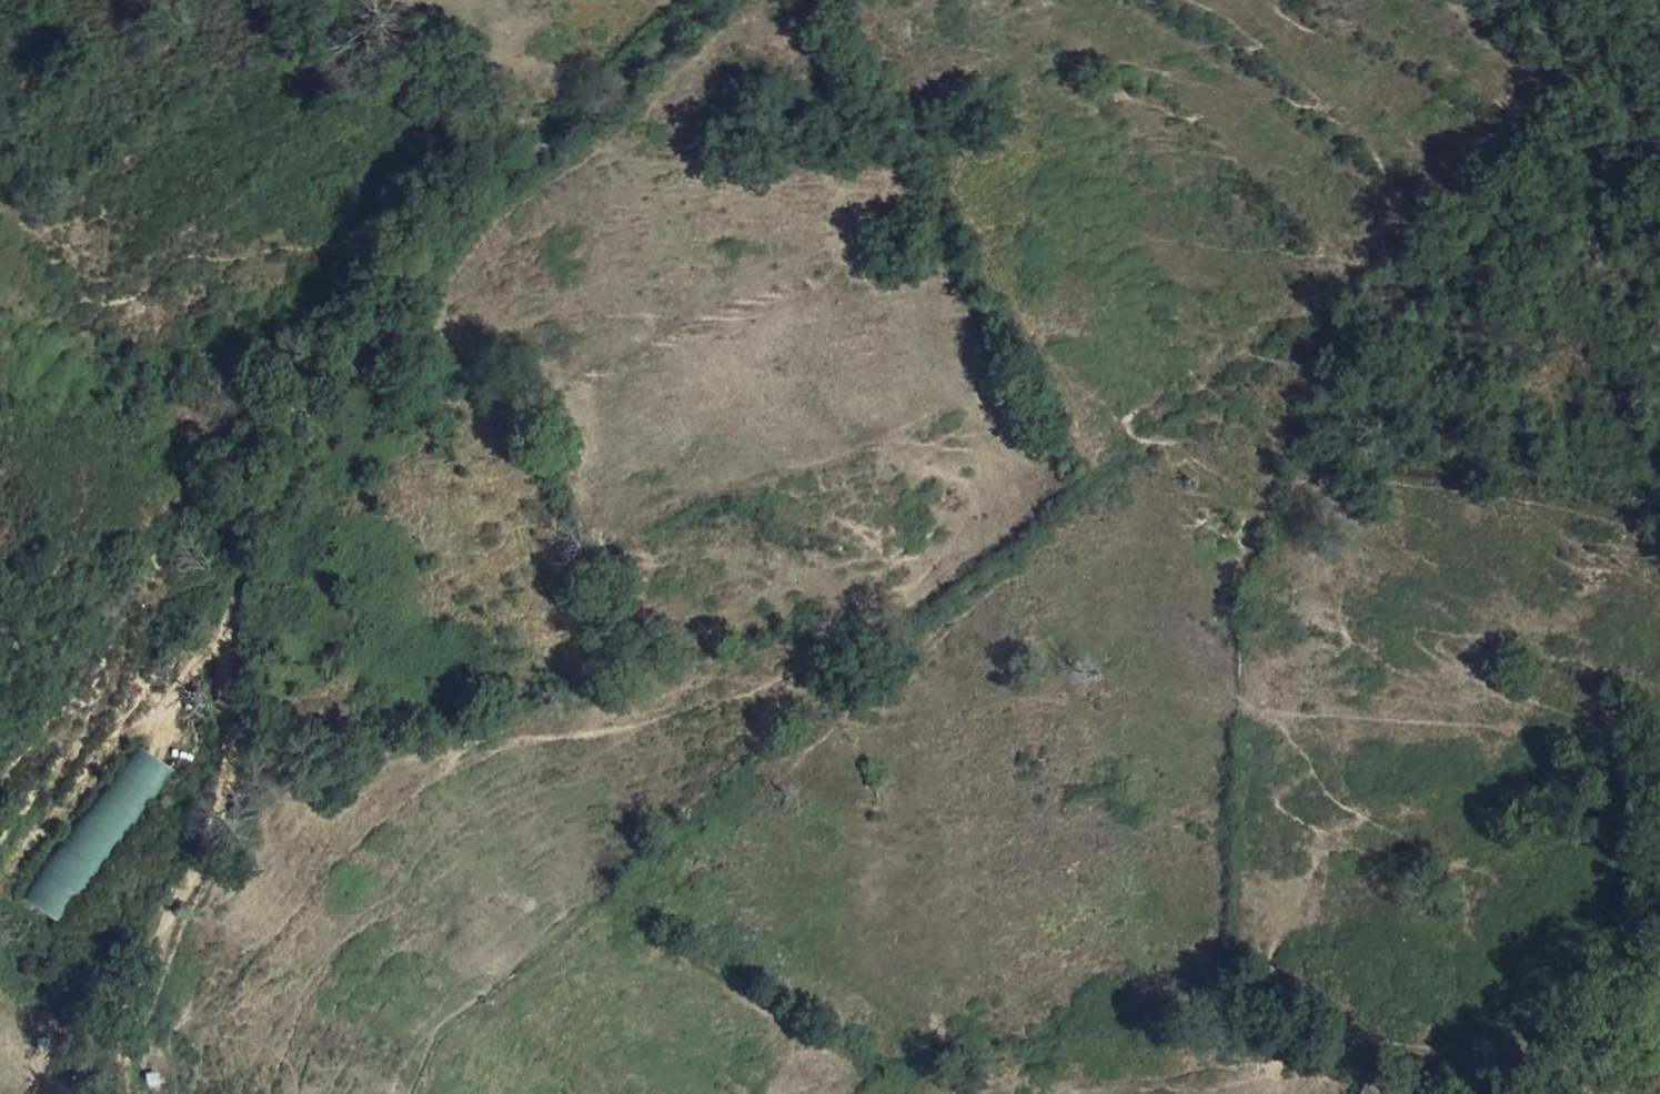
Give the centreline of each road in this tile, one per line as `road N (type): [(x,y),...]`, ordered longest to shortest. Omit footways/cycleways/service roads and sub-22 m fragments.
road 1 (track): [(129,1093),(129,1033),(227,798),(235,751),(220,670),(231,603),(297,410),(469,218),(601,119),(727,0)]
road 2 (track): [(1659,167),(1562,51),(1494,0)]

